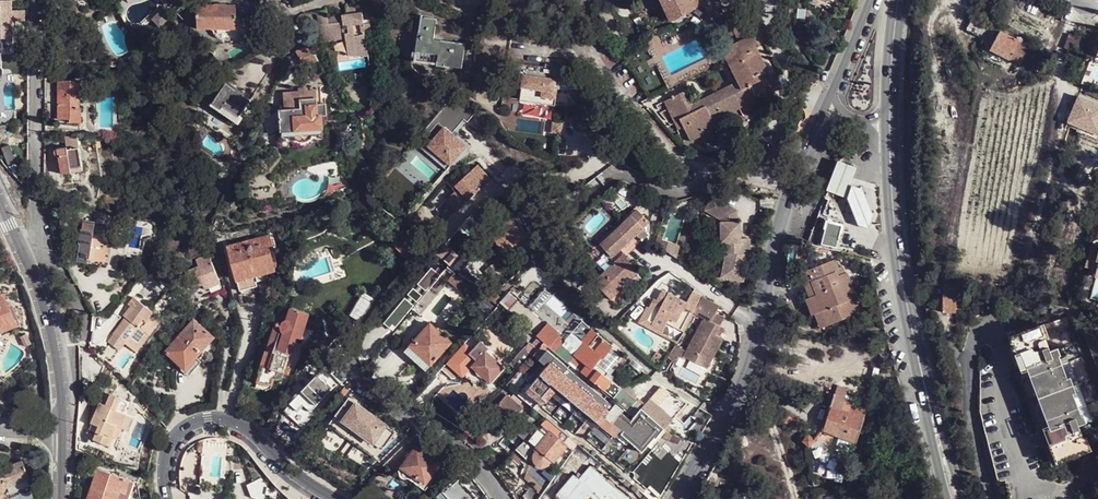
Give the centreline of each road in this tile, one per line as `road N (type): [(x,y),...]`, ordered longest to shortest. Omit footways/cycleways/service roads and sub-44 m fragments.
road 1 (primary): [(929,404),(900,269),(889,150),(898,0)]
road 2 (tertiary): [(676,498),(747,373),(783,207),(813,141)]
road 3 (tertiary): [(336,498),(289,471),(242,424),(208,418),(171,441),(166,498)]
road 4 (residential): [(37,0),(35,189),(46,247)]
road 5 (residential): [(499,498),(454,447),(347,373)]
road 6 (unclassified): [(62,434),(55,360),(27,261)]
road 7 (tertiary): [(872,0),(813,141)]

